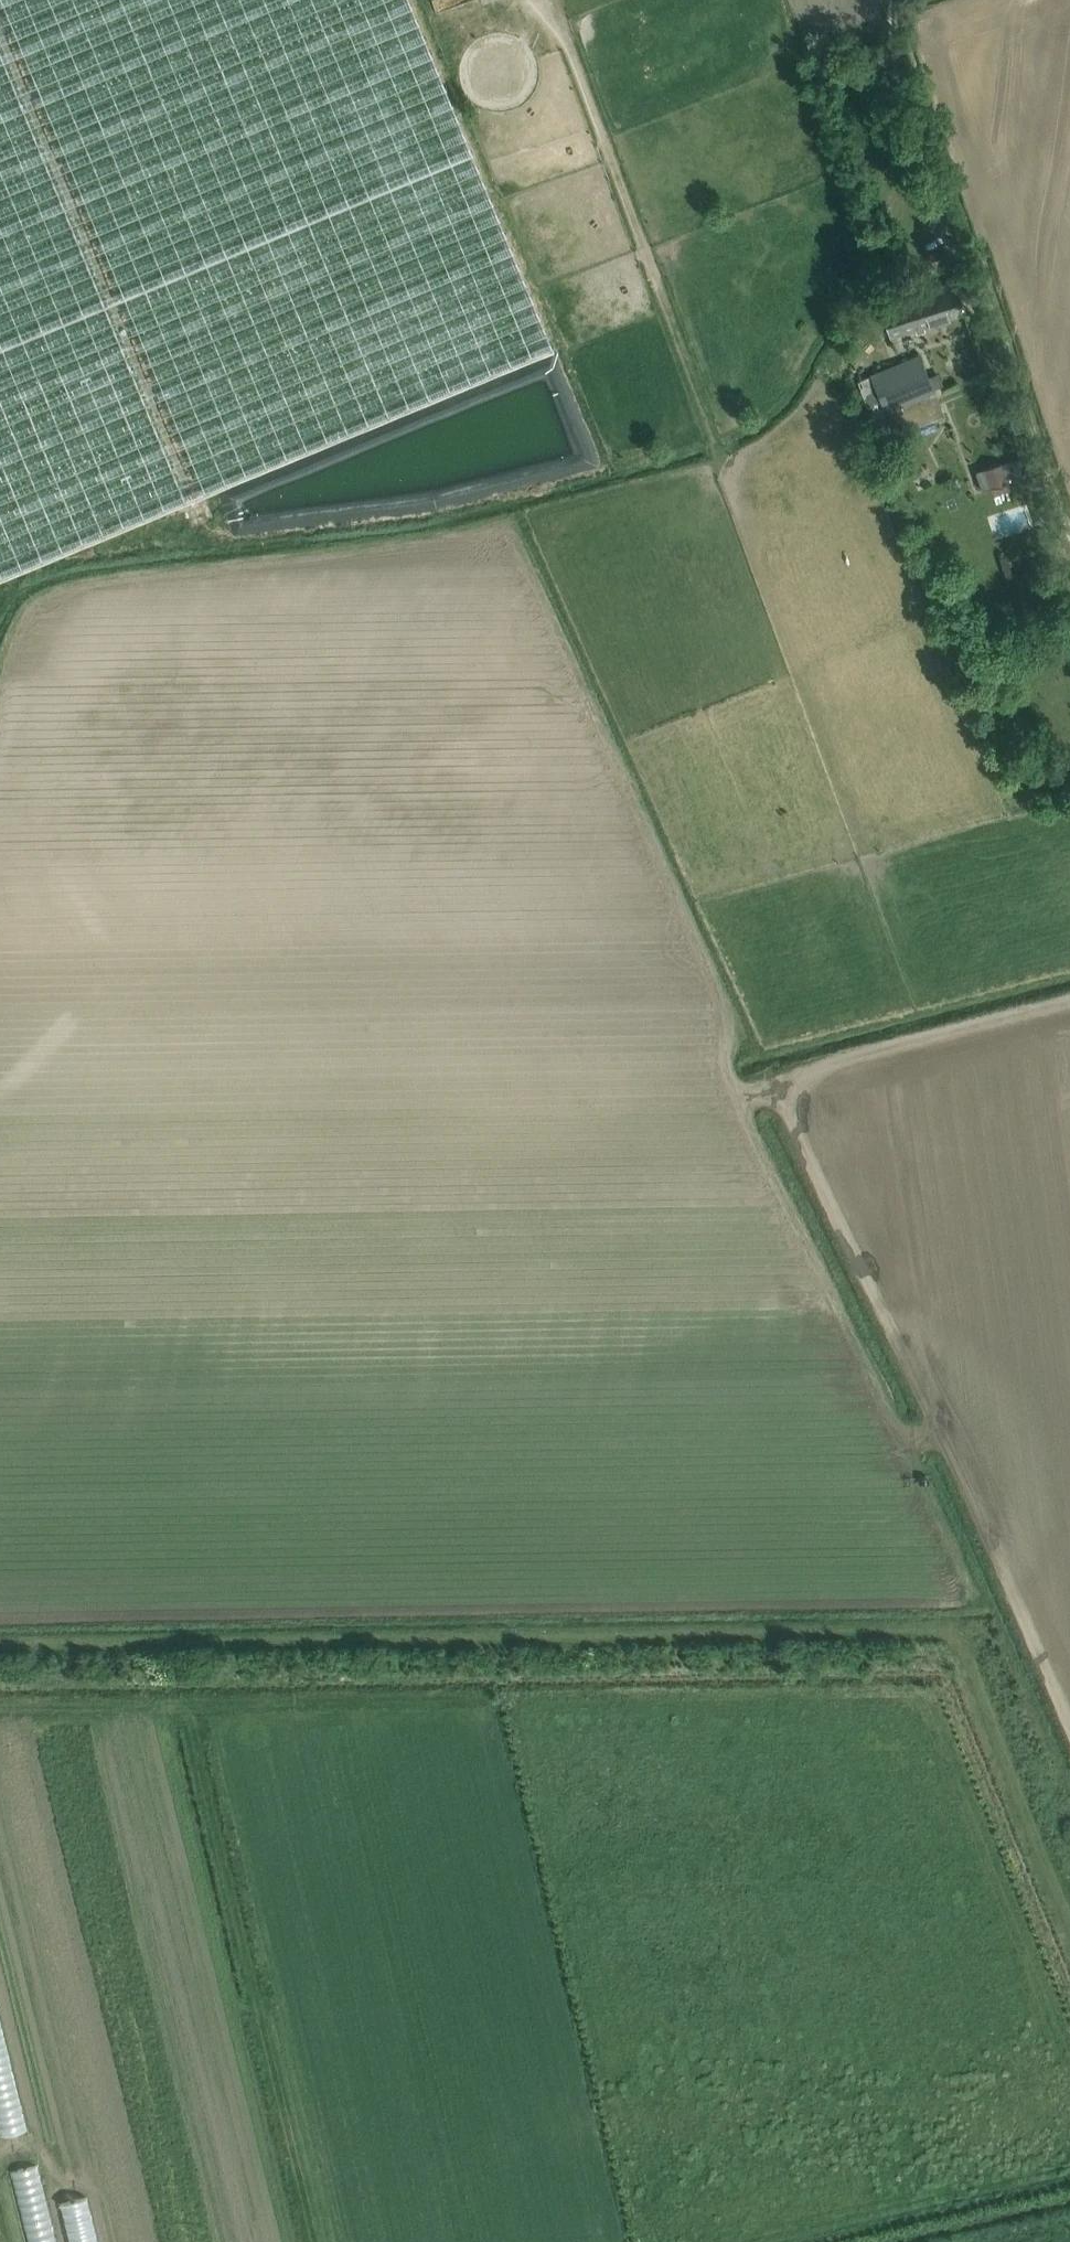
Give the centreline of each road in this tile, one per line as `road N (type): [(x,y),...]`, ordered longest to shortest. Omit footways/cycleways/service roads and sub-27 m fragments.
road 1 (unclassified): [(971,304),(918,127),(905,0)]

